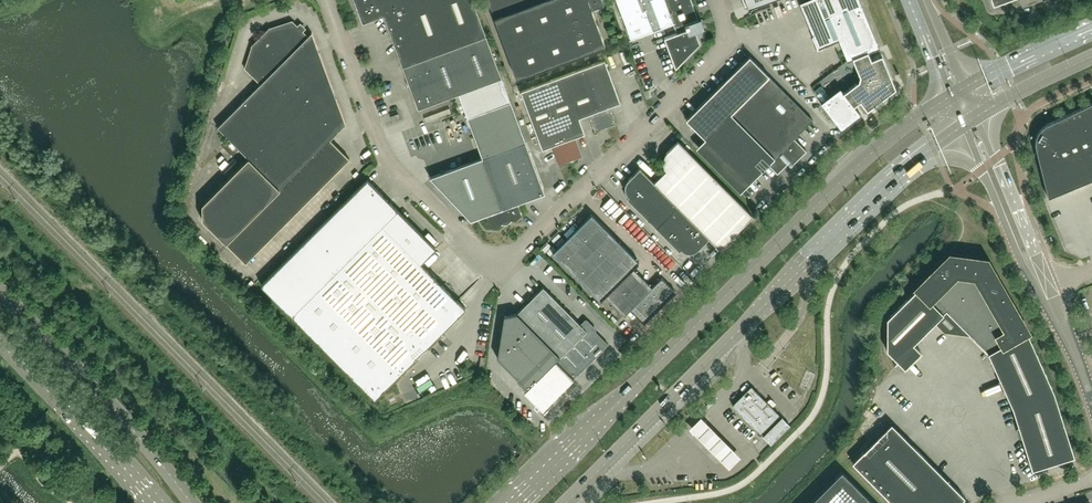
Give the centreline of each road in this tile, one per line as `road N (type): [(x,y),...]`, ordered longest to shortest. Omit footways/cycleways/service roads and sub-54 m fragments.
road 1 (unclassified): [(327,0),(382,153),(479,251),(503,255),(724,47),(727,27),(717,0)]
road 2 (primary): [(946,96),(879,149),(515,502)]
road 3 (primary): [(565,502),(878,196),(959,127)]
road 4 (primary): [(192,502),(0,292)]
road 5 (primary): [(0,343),(155,502)]
road 6 (tertiary): [(1050,281),(981,113)]
road 7 (tertiary): [(959,127),(1036,286)]
road 8 (primary): [(1091,25),(968,84)]
road 9 (primary): [(981,113),(1091,55)]

